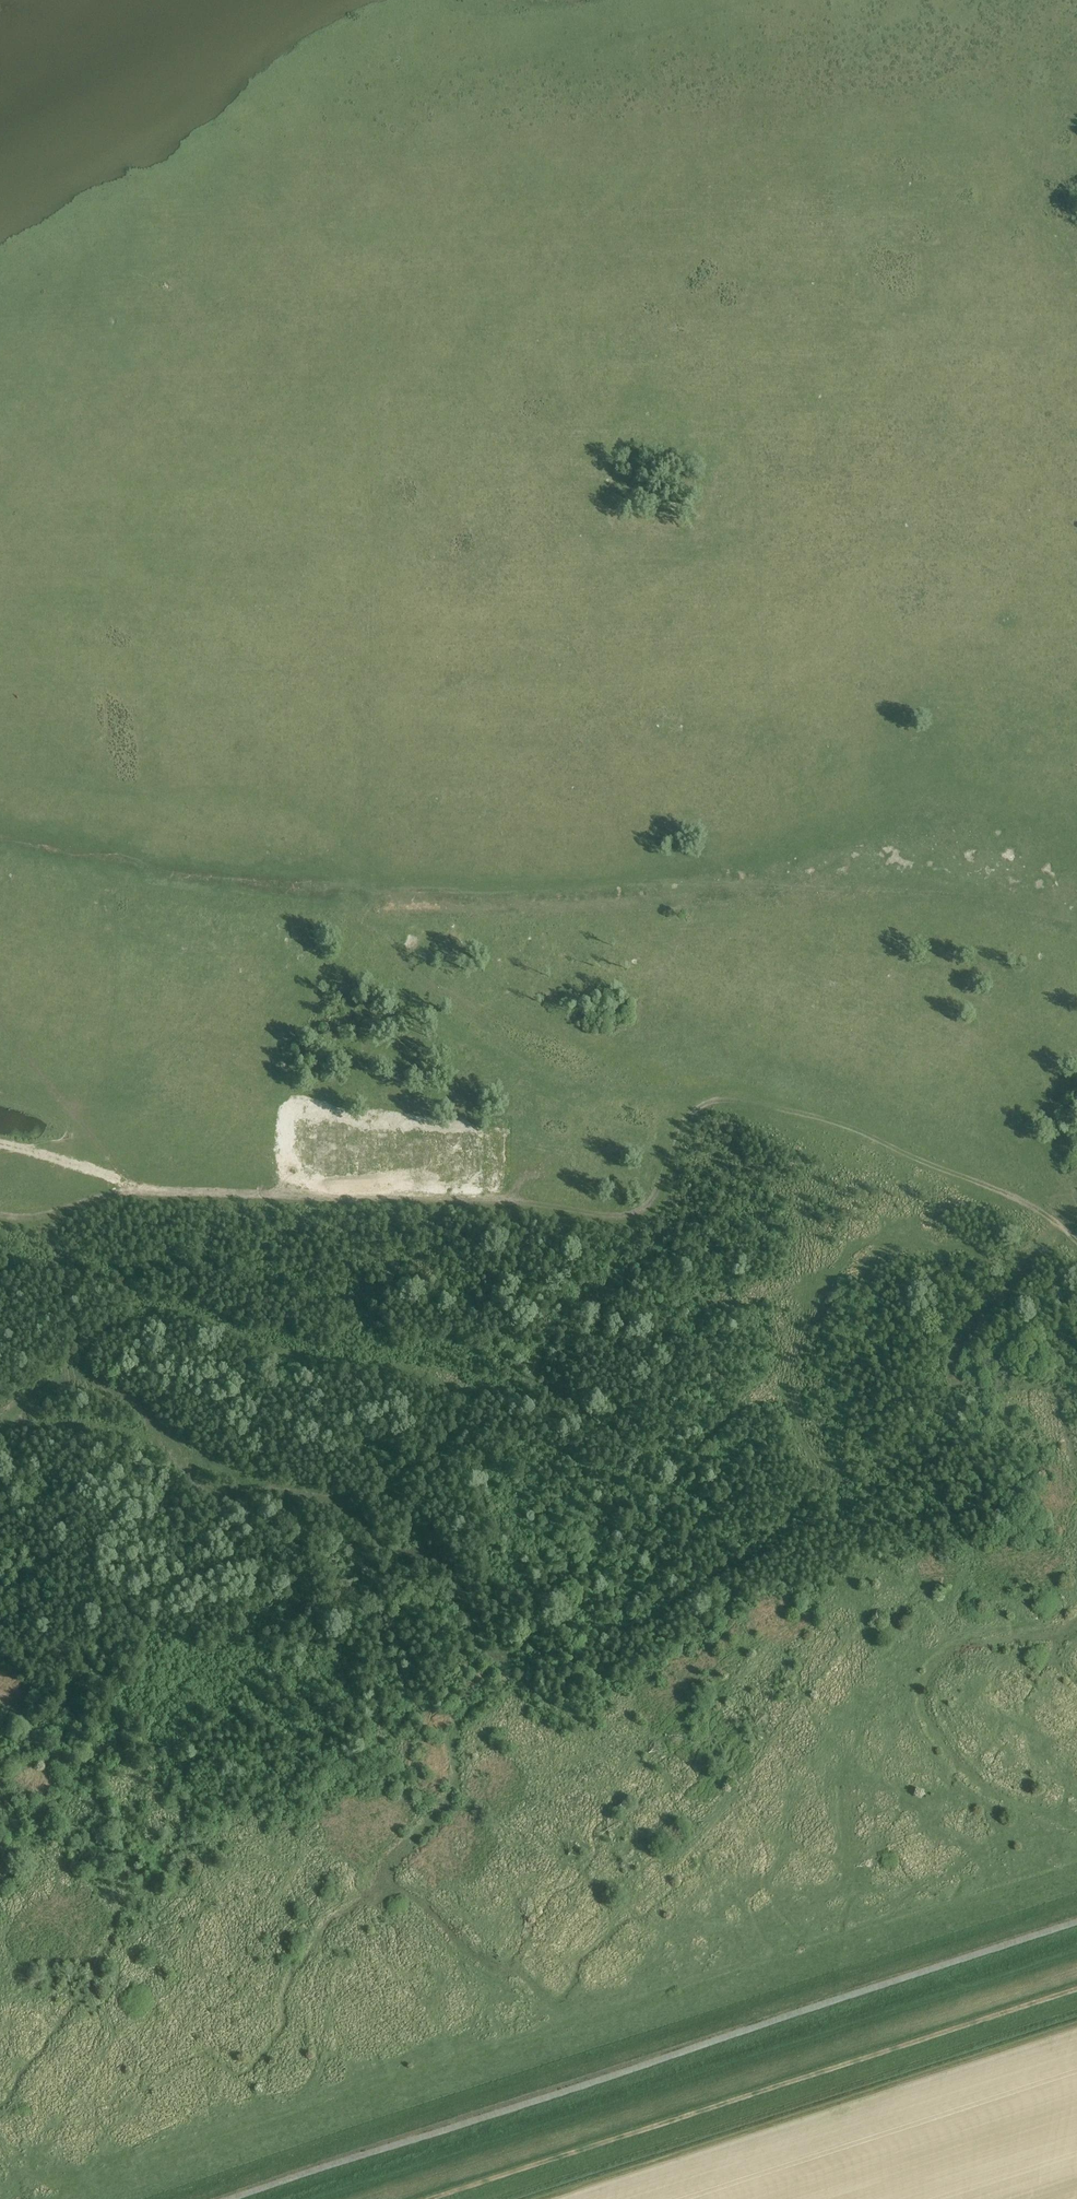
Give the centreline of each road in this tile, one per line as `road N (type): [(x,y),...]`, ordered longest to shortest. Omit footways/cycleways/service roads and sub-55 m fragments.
road 1 (track): [(1076,1991),(428,2198)]

